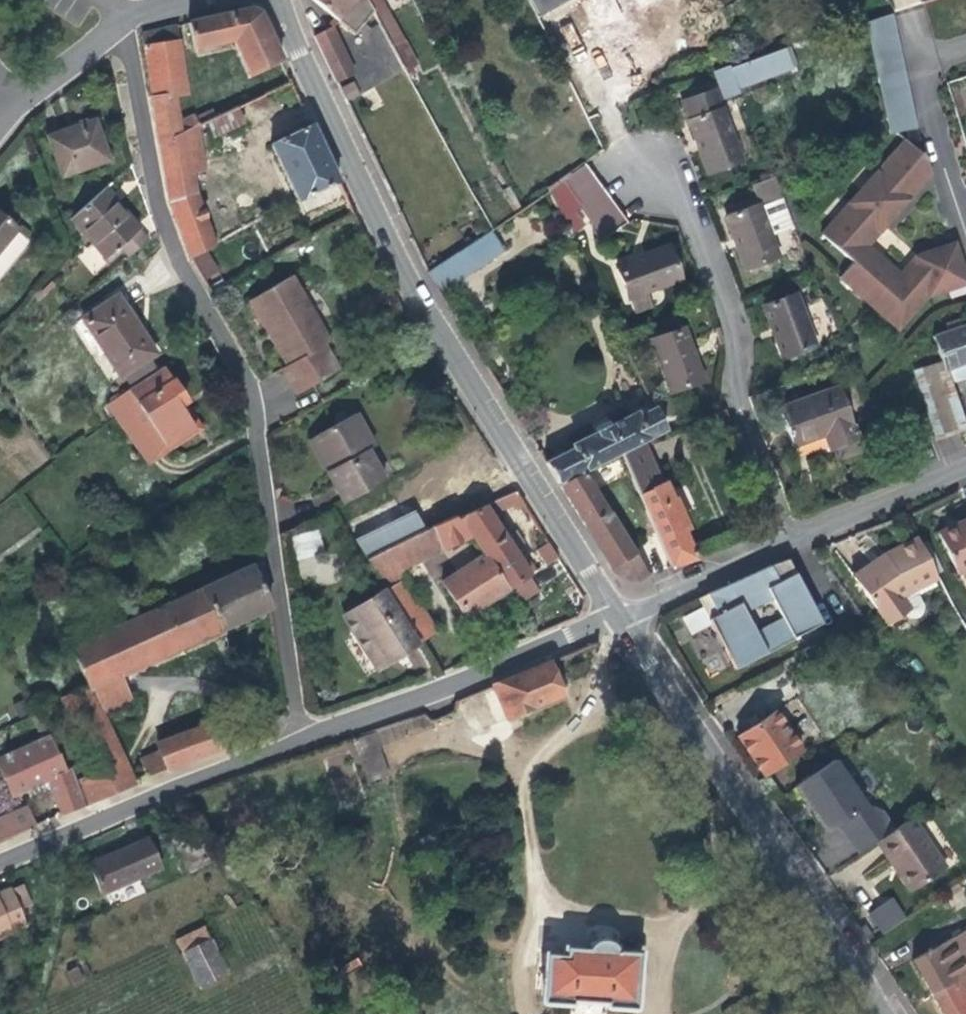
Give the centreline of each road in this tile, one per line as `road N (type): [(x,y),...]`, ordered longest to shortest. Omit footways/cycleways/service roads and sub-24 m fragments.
road 1 (residential): [(115,30),(129,48),(159,209),(252,392),(300,743)]
road 2 (tertiary): [(276,0),(408,279),(619,620)]
road 3 (tertiary): [(619,620),(884,1013)]
road 4 (residential): [(789,543),(728,389),(737,340),(692,220),(640,165)]
road 5 (residential): [(300,743),(619,620)]
road 6 (residential): [(0,862),(300,743)]
road 7 (residential): [(965,46),(920,61),(965,204)]
road 8 (residential): [(789,543),(965,464)]
road 9 (residential): [(619,620),(789,543)]
road 10 (track): [(68,834),(51,972),(34,1013)]
road 11 (residential): [(115,30),(0,145)]

